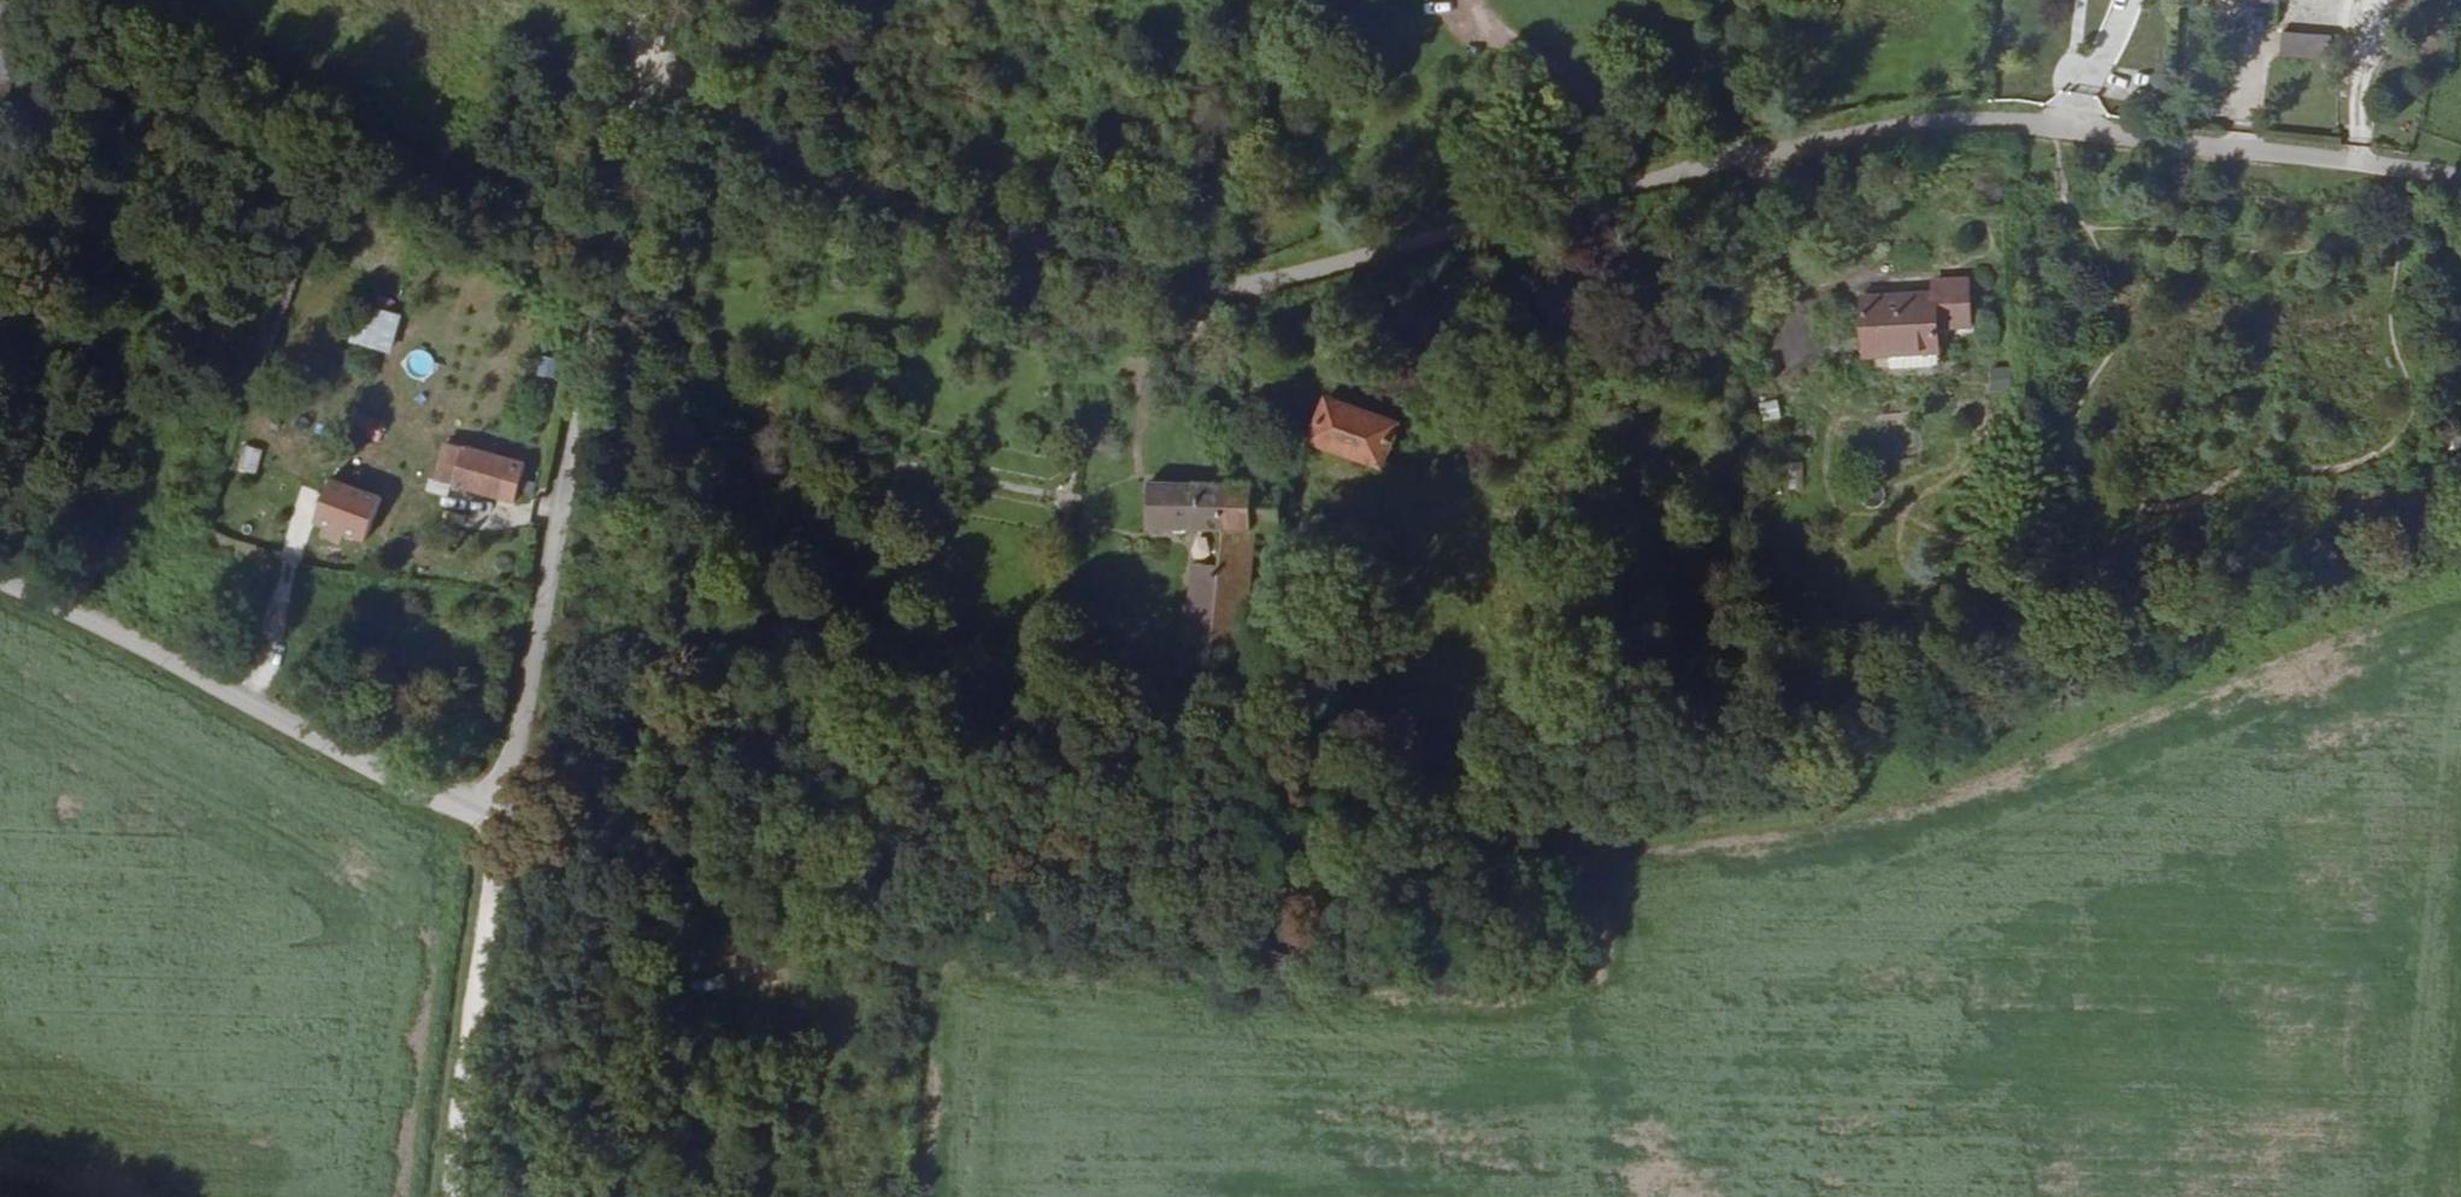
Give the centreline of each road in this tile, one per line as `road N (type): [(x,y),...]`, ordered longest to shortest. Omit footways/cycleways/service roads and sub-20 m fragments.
road 1 (unclassified): [(615,181),(623,129),(642,96),(670,79),(796,151),(888,190),(1221,291),(1651,180),(1959,122),(2460,180)]
road 2 (unclassified): [(615,181),(542,604),(492,800),(385,776),(0,580)]

